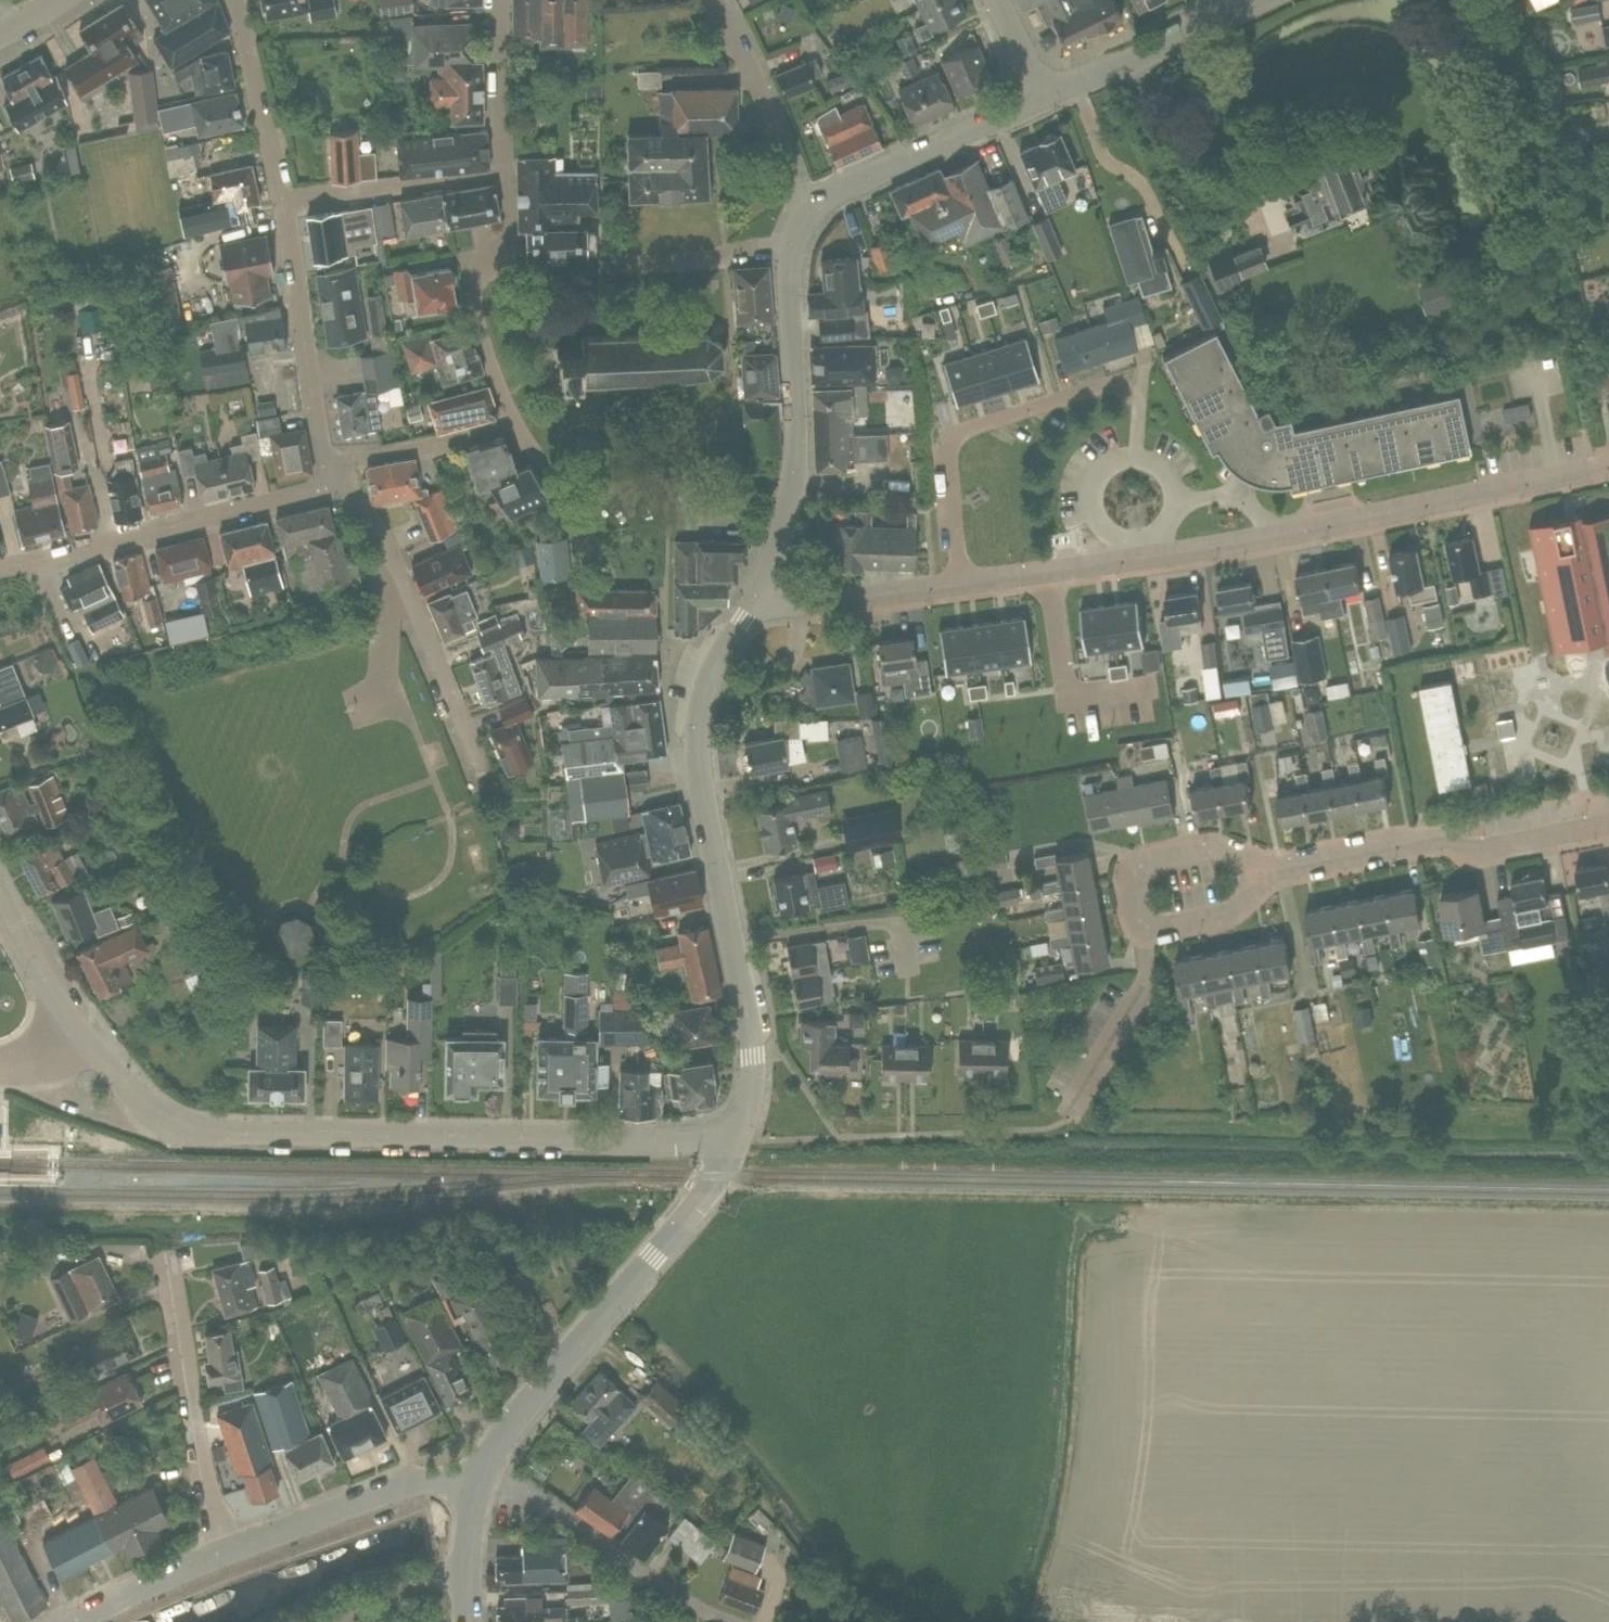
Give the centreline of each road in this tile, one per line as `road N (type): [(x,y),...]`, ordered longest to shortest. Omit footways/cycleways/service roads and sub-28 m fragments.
road 1 (residential): [(753,601),(795,608),(1141,561),(1608,464)]
road 2 (tertiary): [(739,1138),(197,1130),(159,1114),(123,1084),(86,1034)]
road 3 (secondary): [(739,1138),(753,1093),(753,1056),(696,742),(705,683),(753,601)]
road 4 (secondary): [(476,1485),(508,1421),(685,1221),(739,1138)]
road 5 (residential): [(1262,877),(1418,843),(1482,856),(1608,828)]
road 6 (residential): [(0,576),(334,486)]
road 7 (residential): [(478,771),(385,548),(334,486)]
road 8 (residential): [(792,483),(570,492),(518,429)]
road 9 (residential): [(224,1550),(162,1261)]
road 10 (residential): [(1262,877),(1226,922),(1144,937),(1130,870),(1214,853)]
road 11 (residential): [(726,1621),(685,1602),(560,1509),(476,1485)]
road 12 (residential): [(791,248),(513,269)]
road 13 (residential): [(328,461),(282,199)]
road 14 (unclassified): [(224,1550),(415,1483),(476,1485)]
road 15 (secondary): [(808,208),(1045,95)]
road 16 (secondary): [(792,483),(791,248)]
road 17 (secondary): [(1045,95),(1258,0)]
road 18 (residential): [(808,208),(714,0)]
road 19 (residential): [(282,199),(504,176)]
road 20 (residential): [(282,199),(236,0)]
road 21 (residential): [(518,429),(485,342),(474,273),(513,269)]
road 22 (residential): [(518,429),(328,461)]
road 23 (residential): [(504,176),(496,0)]
road 24 (unclassified): [(71,1621),(224,1550)]
road 25 (tertiary): [(86,1034),(0,892)]
road 26 (secondary): [(469,1621),(476,1485)]
road 27 (secondary): [(753,601),(792,483)]

